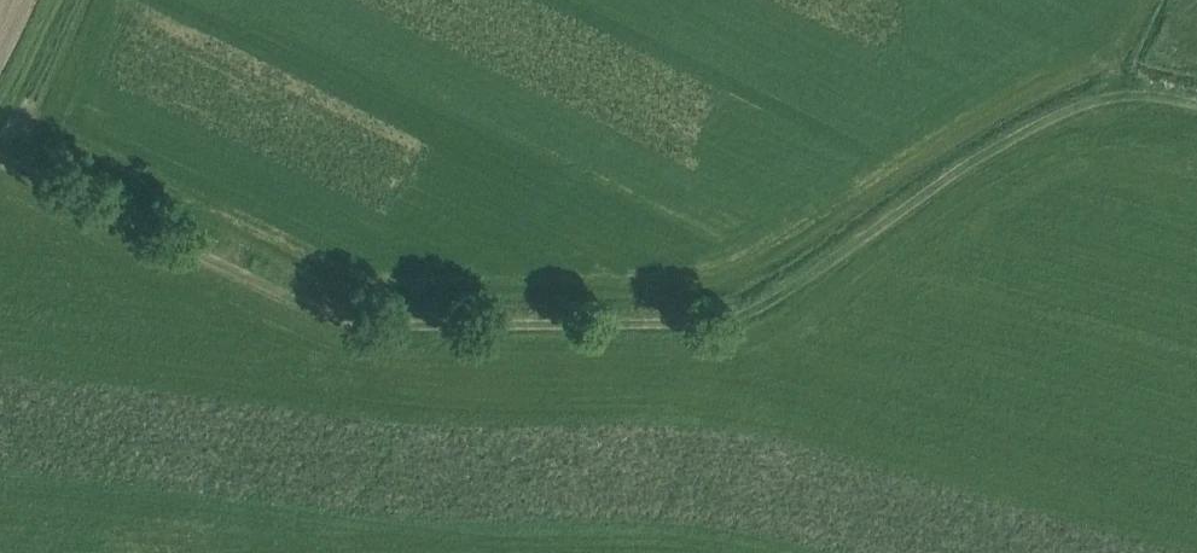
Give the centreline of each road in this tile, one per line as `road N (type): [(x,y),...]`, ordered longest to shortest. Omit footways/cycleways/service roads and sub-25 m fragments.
road 1 (track): [(1196,102),(1155,96),(1078,110),(743,318),(665,330),(353,321),(134,225),(0,153)]

